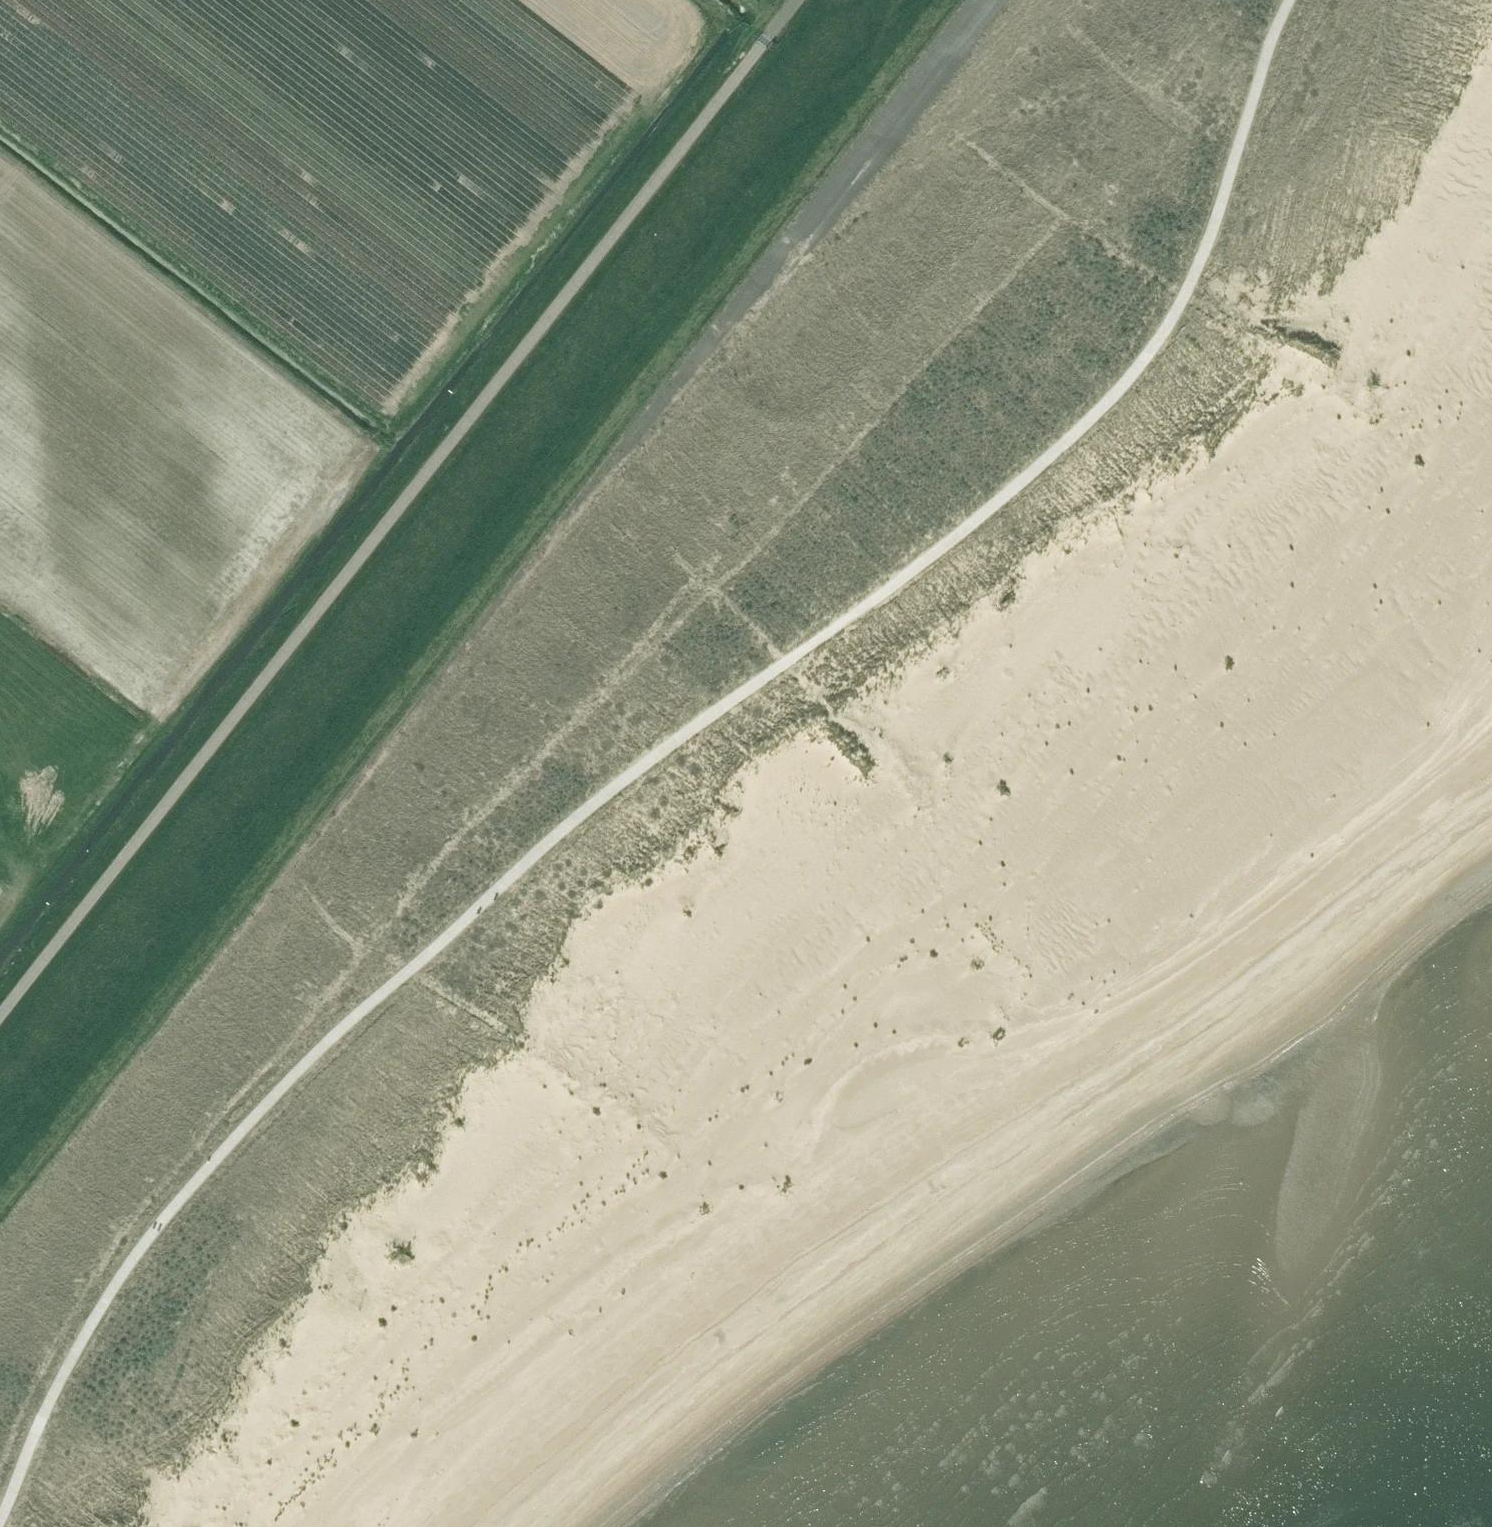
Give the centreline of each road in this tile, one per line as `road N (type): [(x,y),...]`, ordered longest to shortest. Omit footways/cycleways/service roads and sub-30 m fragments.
road 1 (unclassified): [(0,1019),(796,0)]

